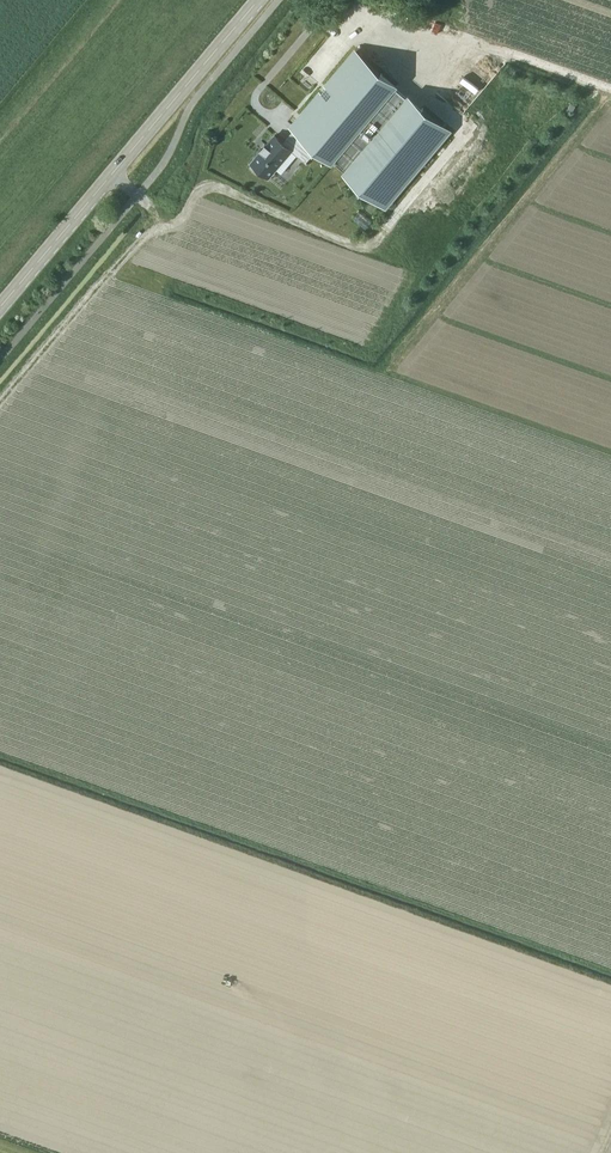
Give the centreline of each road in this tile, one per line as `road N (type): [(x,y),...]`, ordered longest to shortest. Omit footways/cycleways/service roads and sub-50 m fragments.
road 1 (secondary): [(0,305),(258,0)]

